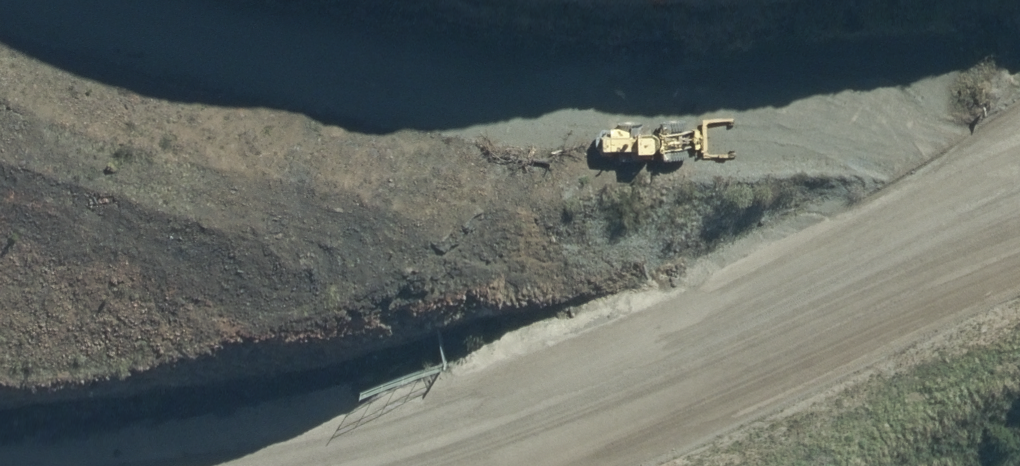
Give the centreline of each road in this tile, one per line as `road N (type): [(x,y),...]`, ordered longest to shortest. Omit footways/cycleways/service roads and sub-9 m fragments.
road 1 (track): [(268,0),(472,43),(851,70),(1019,91)]
road 2 (track): [(1019,226),(472,442),(336,465)]

